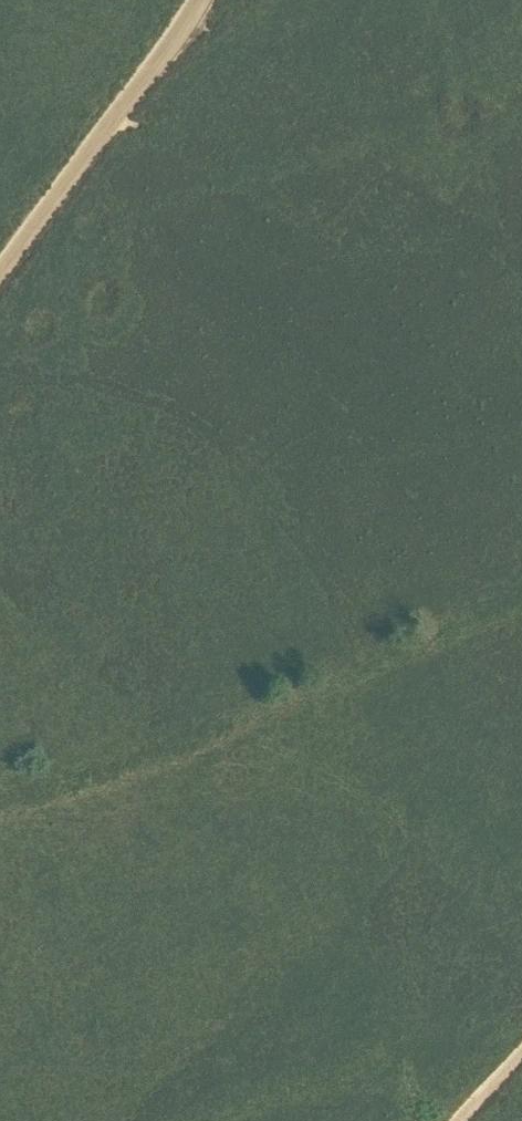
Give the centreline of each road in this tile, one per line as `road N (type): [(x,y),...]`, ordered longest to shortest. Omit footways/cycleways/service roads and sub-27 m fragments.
road 1 (track): [(0,271),(202,0)]

